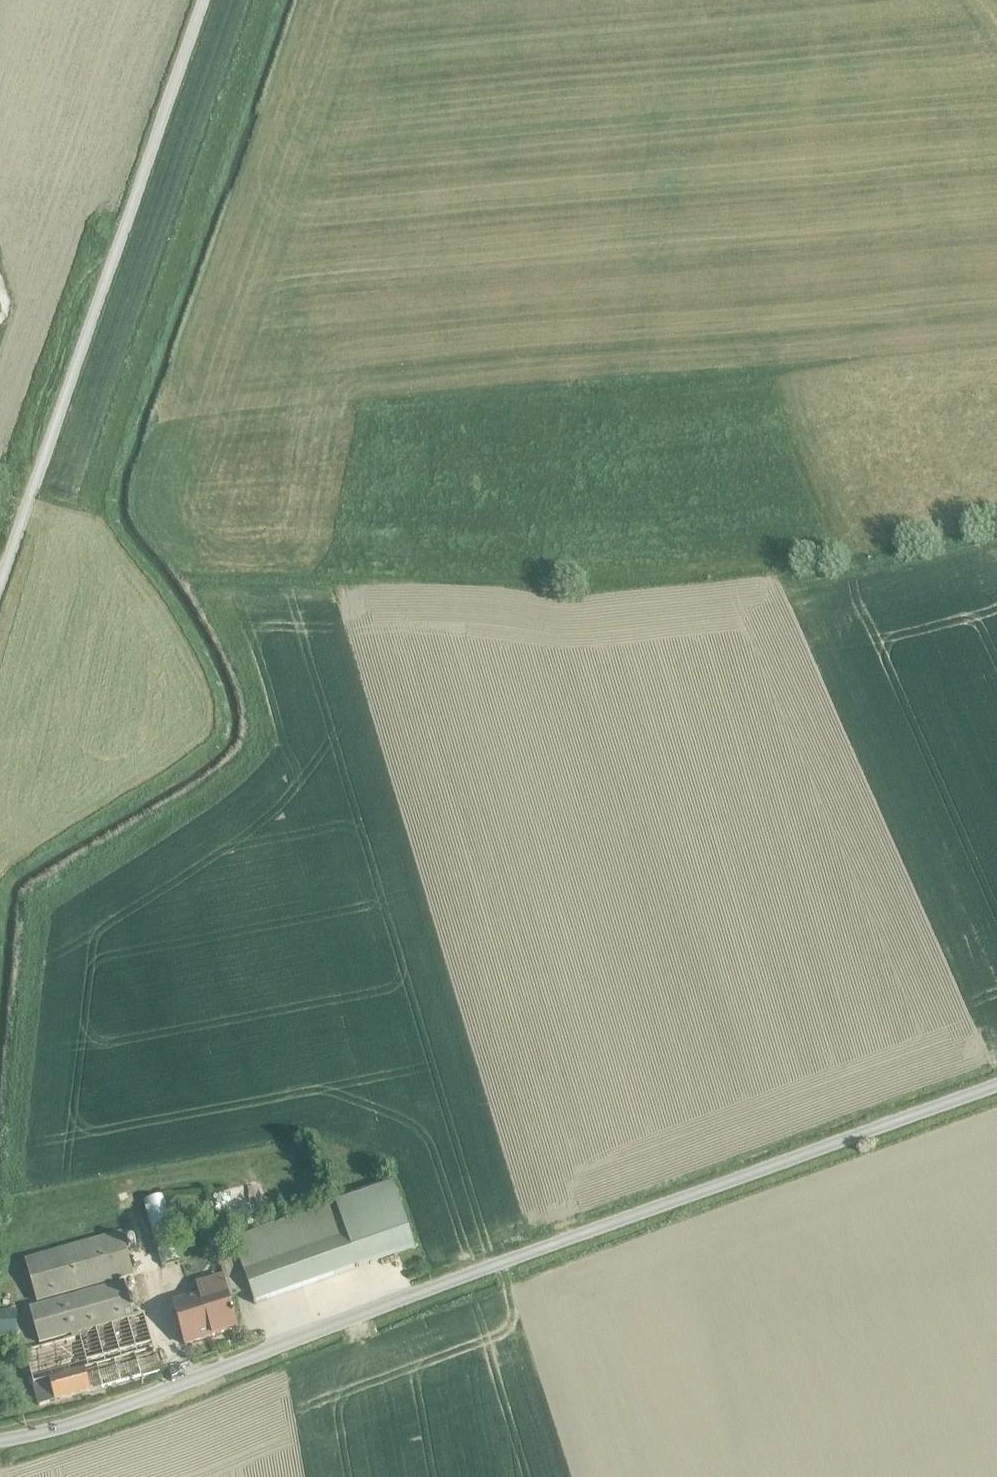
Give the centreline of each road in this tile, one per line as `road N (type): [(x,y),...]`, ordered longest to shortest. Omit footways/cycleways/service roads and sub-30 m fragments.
road 1 (unclassified): [(0,1442),(122,1407),(996,1086)]
road 2 (unclassified): [(206,0),(0,590)]

